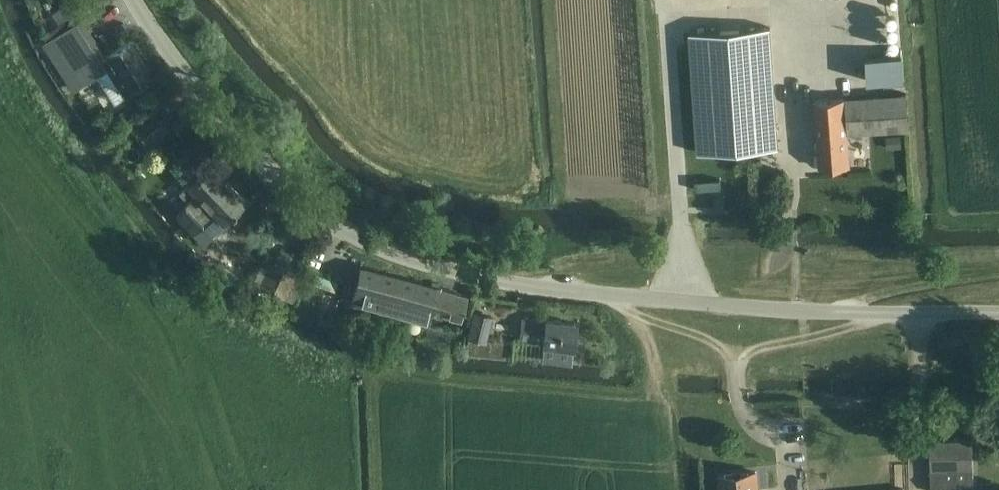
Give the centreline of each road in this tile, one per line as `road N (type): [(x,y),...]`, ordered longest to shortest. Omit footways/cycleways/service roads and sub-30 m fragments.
road 1 (unclassified): [(998,319),(609,296),(410,260),(309,213),(232,133),(135,0)]

